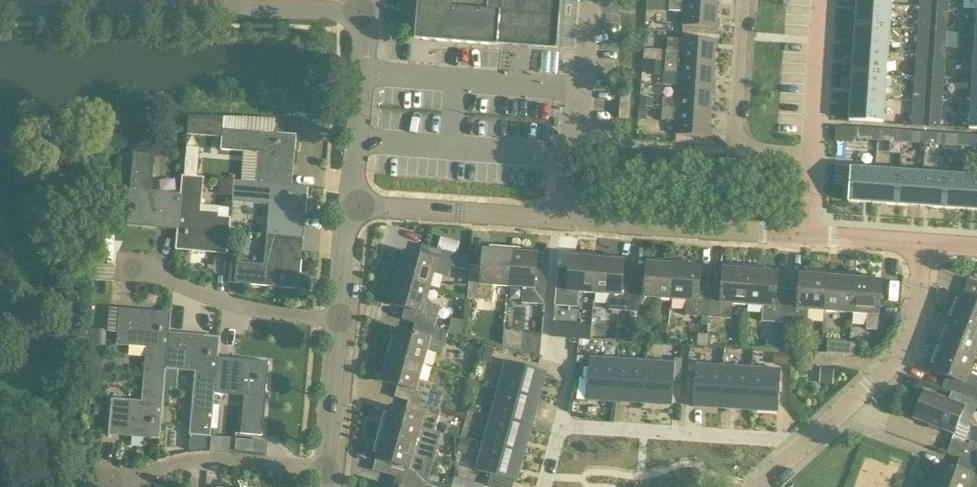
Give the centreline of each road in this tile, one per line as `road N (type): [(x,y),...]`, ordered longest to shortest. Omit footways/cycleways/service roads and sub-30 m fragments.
road 1 (residential): [(366,12),(0,8)]
road 2 (residential): [(758,486),(906,347),(916,326),(923,245)]
road 3 (residential): [(325,486),(350,204)]
road 4 (residential): [(807,235),(572,220)]
road 5 (residential): [(807,235),(820,0)]
road 6 (residential): [(572,220),(350,204)]
road 7 (residential): [(572,220),(591,0)]
road 8 (residential): [(350,204),(366,12)]

